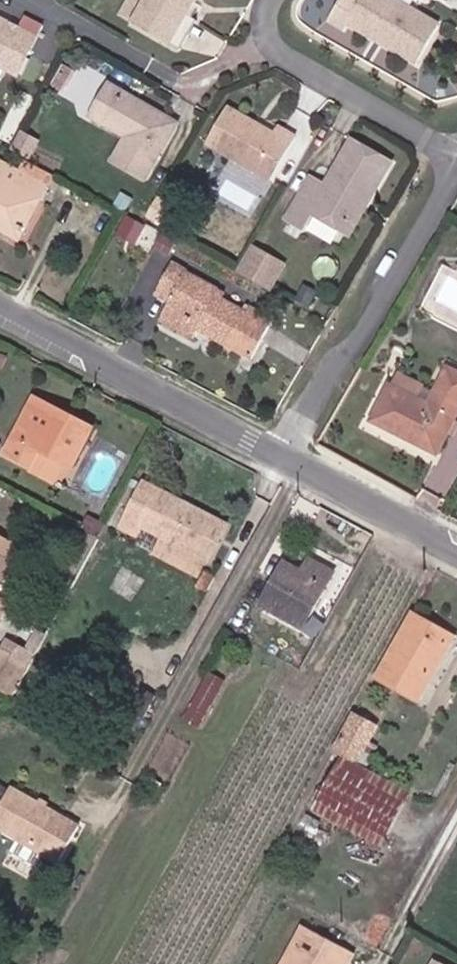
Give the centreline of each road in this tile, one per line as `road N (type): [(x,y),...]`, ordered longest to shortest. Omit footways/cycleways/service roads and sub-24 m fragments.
road 1 (residential): [(291,465),(456,168)]
road 2 (residential): [(0,309),(291,465)]
road 3 (residential): [(456,150),(298,59),(278,23),(288,0)]
road 4 (residential): [(291,465),(456,553)]

